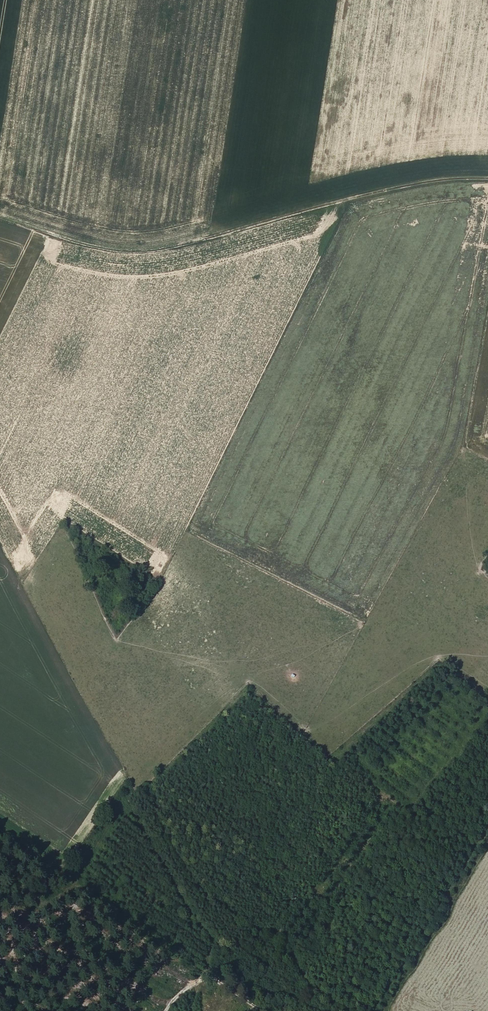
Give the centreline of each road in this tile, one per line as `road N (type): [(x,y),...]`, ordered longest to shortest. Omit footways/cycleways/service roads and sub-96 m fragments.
road 1 (track): [(487,178),(411,184),(142,252),(0,218)]
road 2 (track): [(262,1010),(0,829)]

